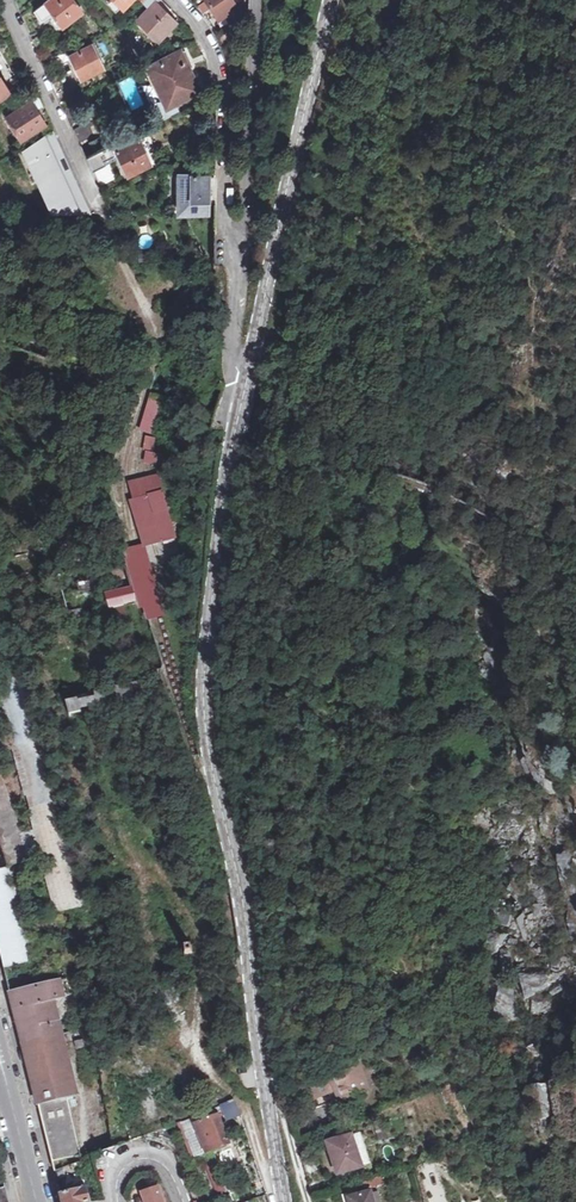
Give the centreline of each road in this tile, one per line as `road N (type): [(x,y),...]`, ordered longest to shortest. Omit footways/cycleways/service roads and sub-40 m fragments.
road 1 (tertiary): [(285,1201),(206,713),(223,517),(247,381)]
road 2 (track): [(88,721),(131,862),(168,871),(200,927),(213,1060),(221,1090),(245,1111)]
road 3 (tertiary): [(247,381),(331,0)]
road 4 (residential): [(171,0),(199,31),(223,88),(226,239),(236,281)]
road 5 (unclassified): [(236,281),(255,0)]
road 6 (residential): [(4,0),(105,221)]
road 7 (tertiary): [(117,1201),(121,1166),(145,1156),(165,1165),(183,1201)]

